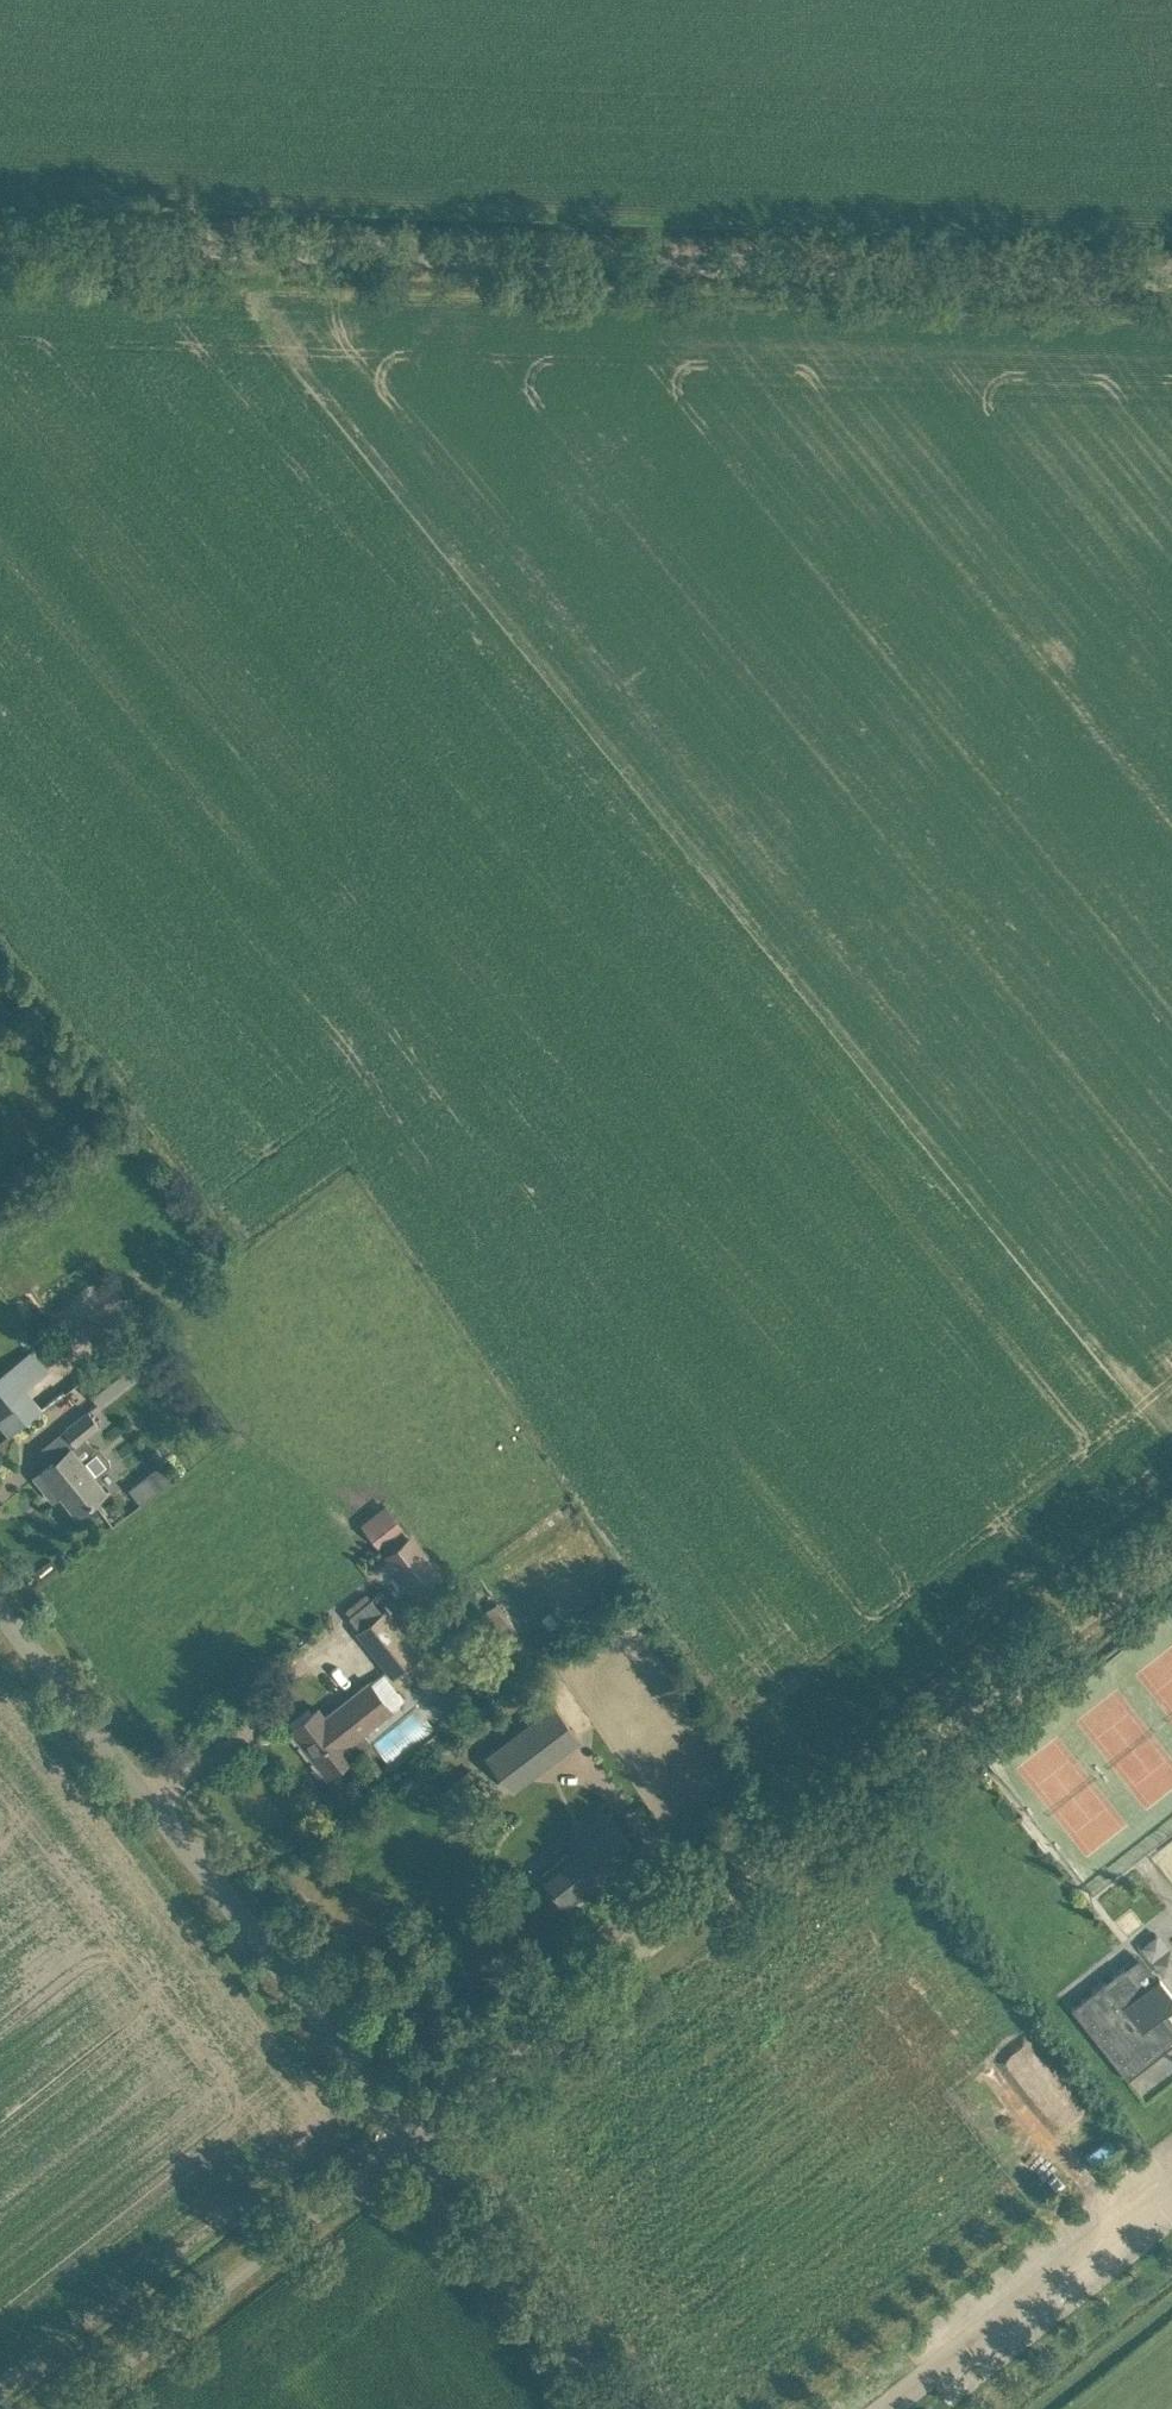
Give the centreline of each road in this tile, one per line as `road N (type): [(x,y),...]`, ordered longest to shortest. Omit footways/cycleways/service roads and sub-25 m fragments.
road 1 (unclassified): [(1171,277),(0,243)]
road 2 (tertiary): [(414,2140),(0,1608)]
road 3 (track): [(687,1919),(1171,1537)]
road 4 (unclassified): [(70,2408),(414,2140)]
road 5 (unclassified): [(414,2140),(687,1919)]
road 6 (tertiary): [(624,2408),(414,2140)]

